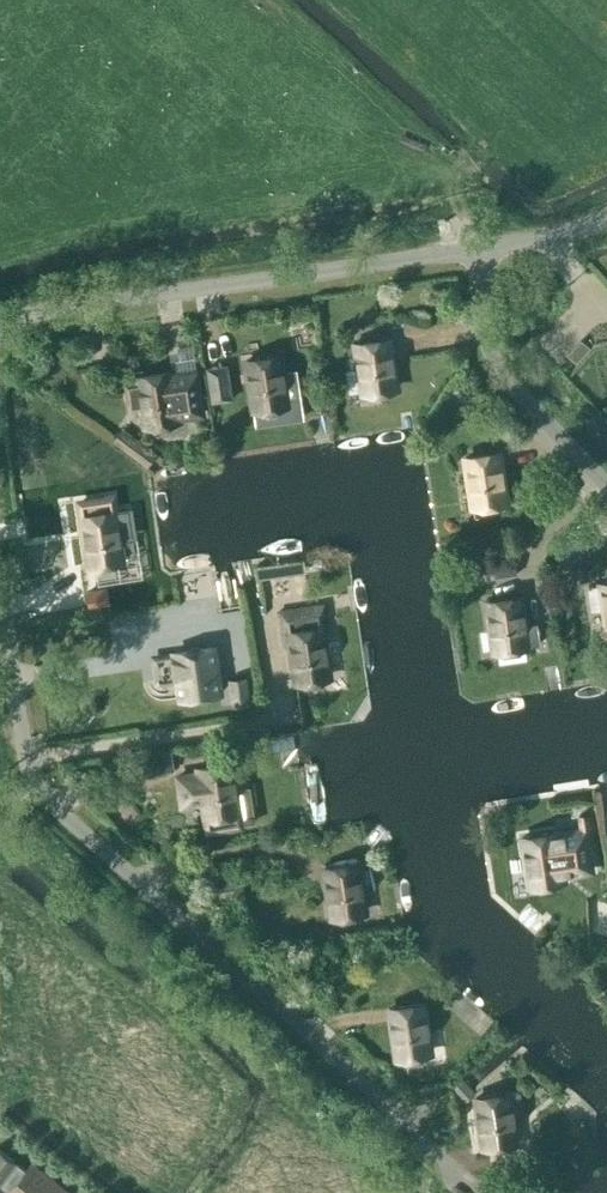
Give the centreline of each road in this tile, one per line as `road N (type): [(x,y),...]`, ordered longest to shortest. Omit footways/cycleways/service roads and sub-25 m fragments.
road 1 (residential): [(403,1120),(37,785),(0,594)]
road 2 (residential): [(479,248),(65,308),(0,330)]
road 3 (residential): [(606,485),(510,383),(487,347),(479,248)]
road 4 (residential): [(606,217),(479,248)]

